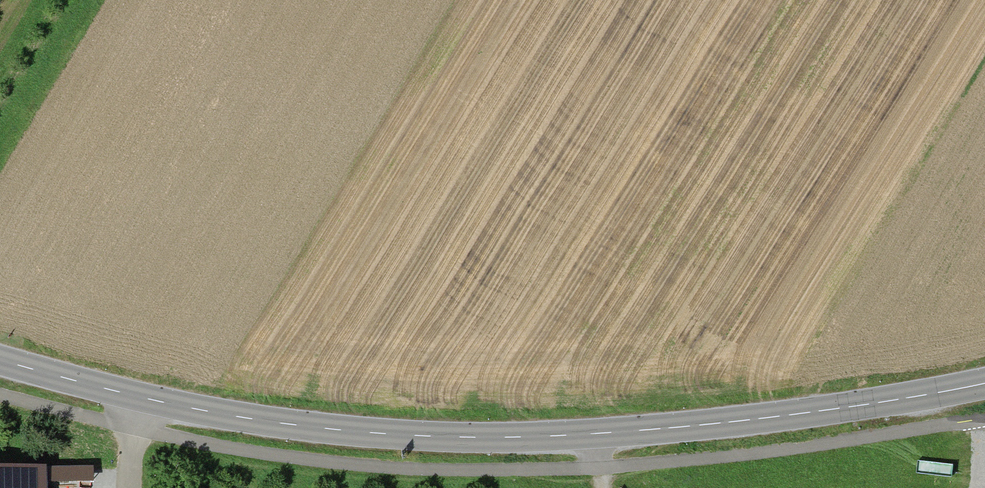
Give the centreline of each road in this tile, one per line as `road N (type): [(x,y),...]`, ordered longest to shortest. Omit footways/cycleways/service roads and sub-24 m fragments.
road 1 (tertiary): [(0,359),(226,414),(448,438),(644,431),(984,383)]
road 2 (track): [(0,396),(130,430),(333,464),(472,471),(599,469),(984,423)]

